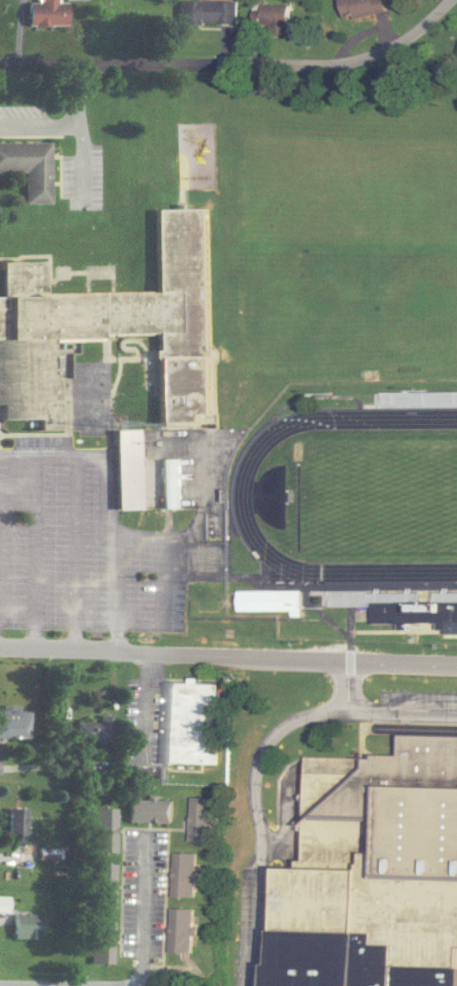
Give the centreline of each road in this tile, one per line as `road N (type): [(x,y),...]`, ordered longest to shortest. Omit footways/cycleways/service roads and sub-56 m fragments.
road 1 (residential): [(0,63),(338,63),(383,51),(450,0)]
road 2 (residential): [(456,662),(0,651)]

